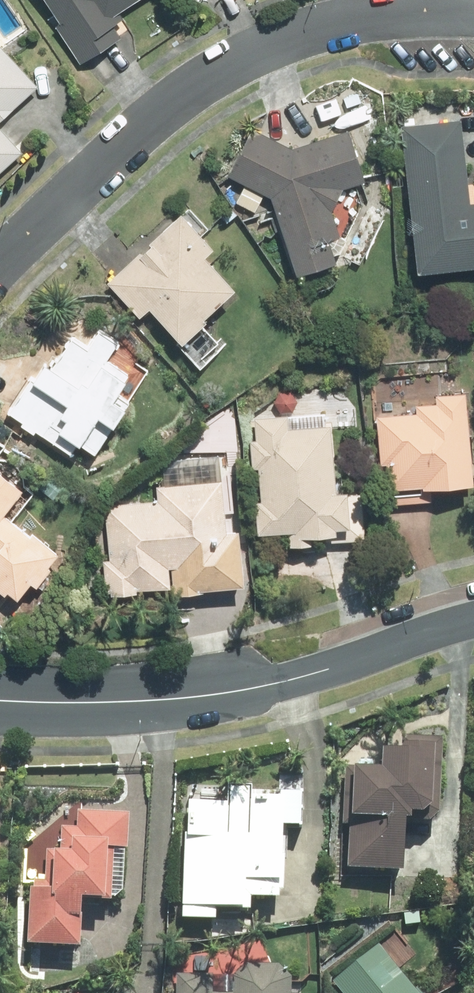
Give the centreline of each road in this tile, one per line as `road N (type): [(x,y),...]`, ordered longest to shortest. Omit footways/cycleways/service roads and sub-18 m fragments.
road 1 (residential): [(473,16),(425,11),(341,22),(258,52),(156,116),(0,254)]
road 2 (residential): [(0,698),(88,705),(235,693),(473,623)]

